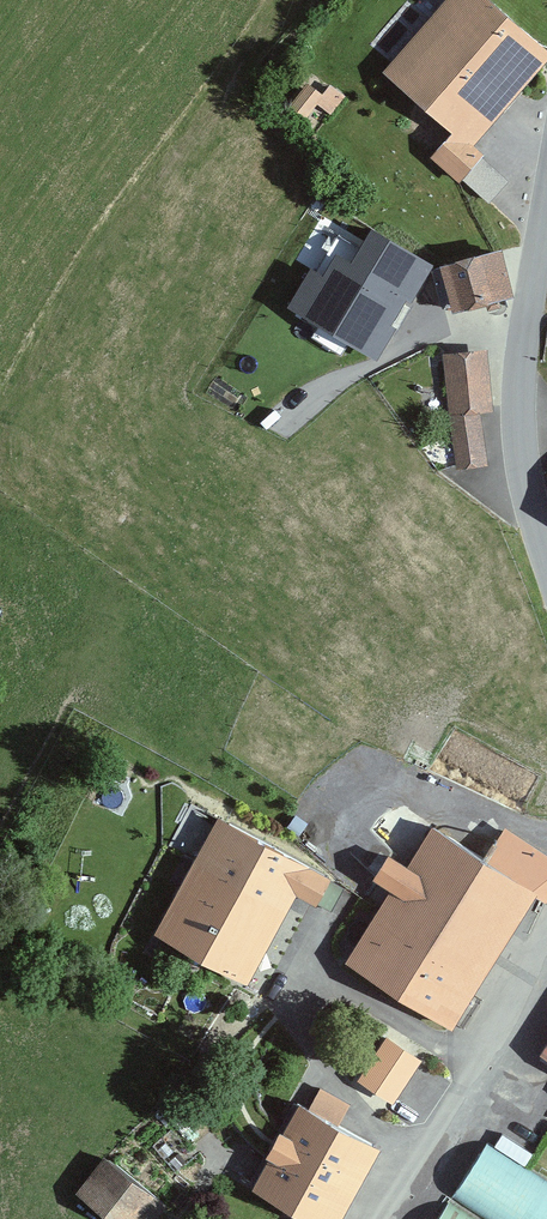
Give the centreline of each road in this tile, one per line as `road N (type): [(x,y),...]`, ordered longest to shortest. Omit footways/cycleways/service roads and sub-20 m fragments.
road 1 (unclassified): [(546,561),(527,494),(519,406),(546,214)]

